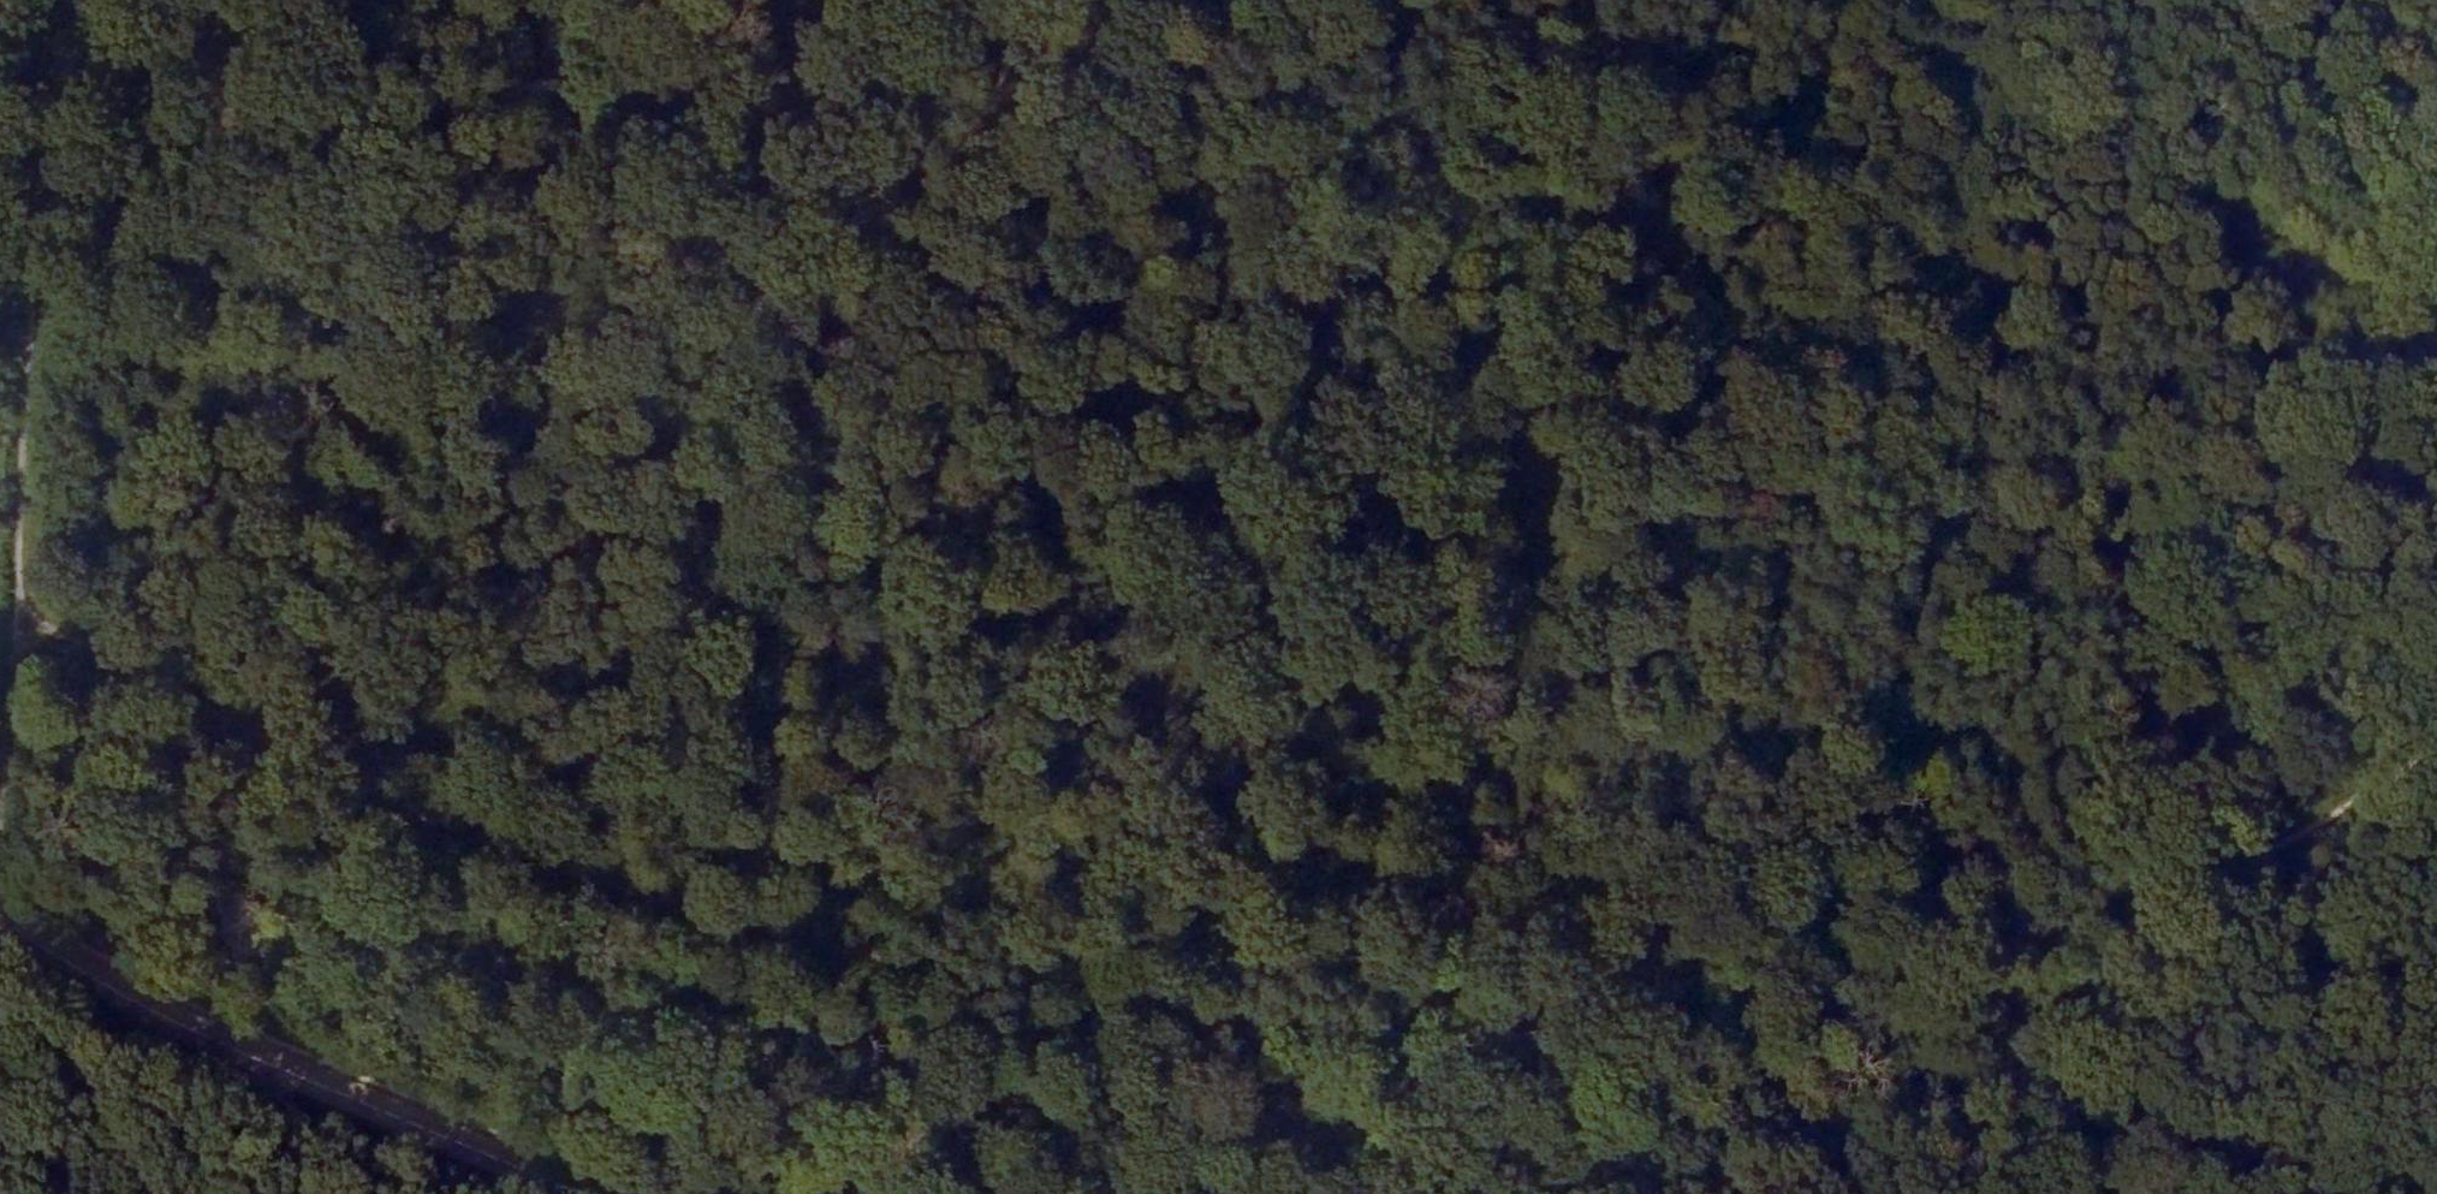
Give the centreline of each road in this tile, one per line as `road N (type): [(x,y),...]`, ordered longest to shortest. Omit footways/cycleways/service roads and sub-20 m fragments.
road 1 (track): [(2436,736),(2423,754),(2227,856),(1980,938),(1796,983),(1521,1024),(1031,995),(590,907),(36,622)]
road 2 (track): [(0,782),(36,622),(64,0)]
road 3 (residential): [(564,1193),(150,1015),(0,915)]

